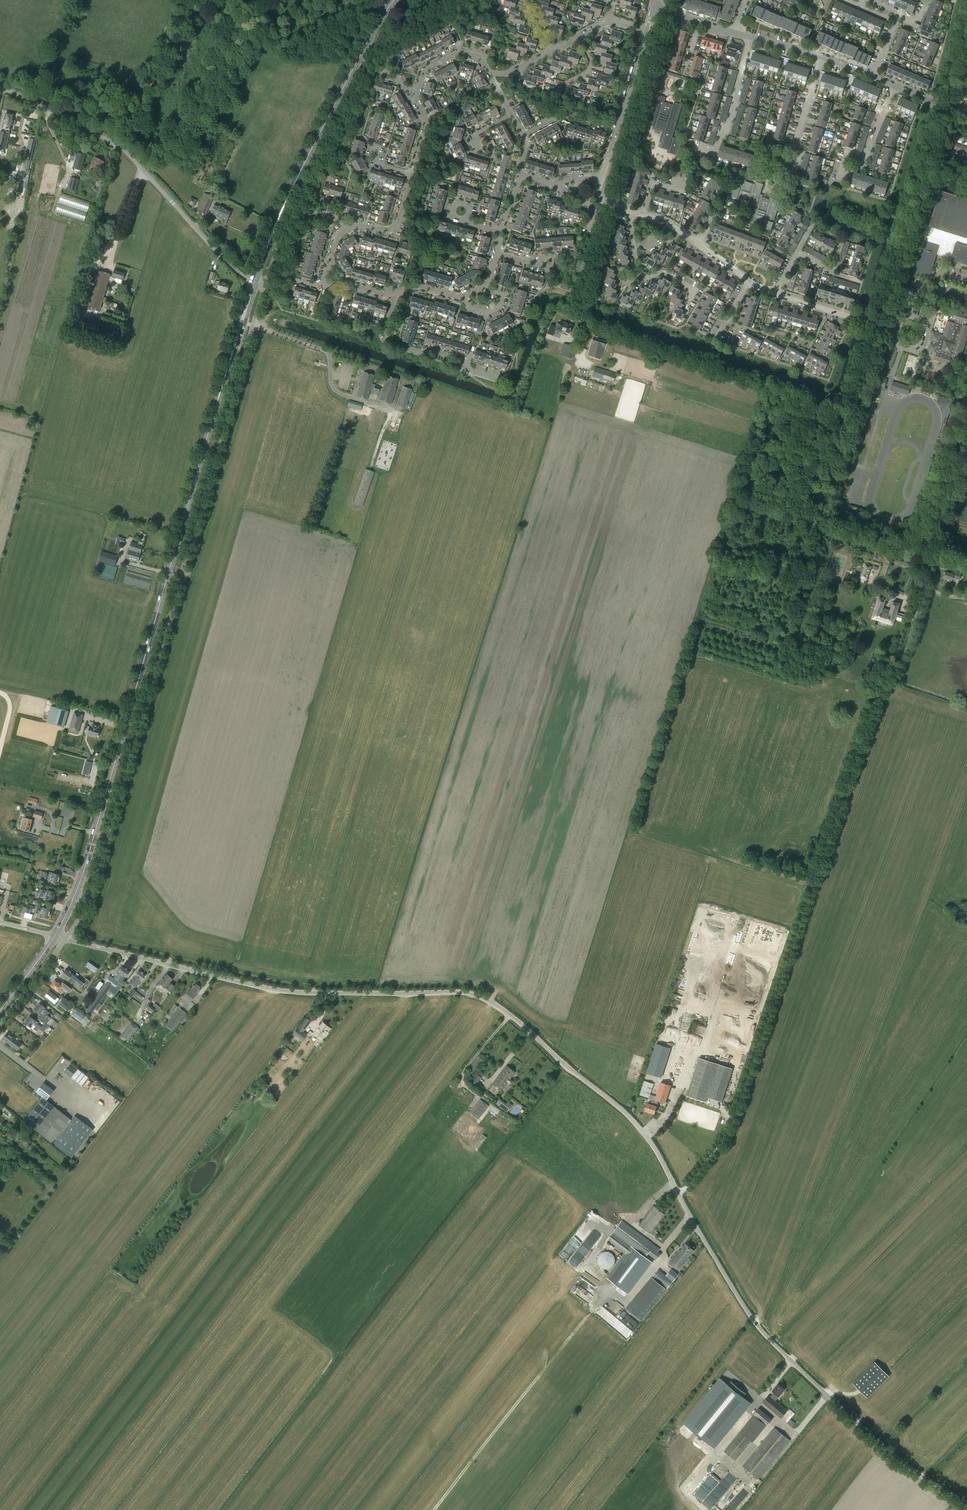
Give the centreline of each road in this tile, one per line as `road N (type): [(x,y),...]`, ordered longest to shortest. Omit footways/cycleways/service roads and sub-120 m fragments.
road 1 (unclassified): [(678,1194),(632,1120),(481,997),(289,991),(65,939)]
road 2 (unclassified): [(65,939),(94,882),(266,279),(254,278)]
road 3 (primary): [(54,936),(93,837),(254,278)]
road 4 (unclassified): [(678,1194),(733,1122),(881,694)]
road 5 (unclassified): [(966,1504),(892,1454),(759,1327),(678,1194)]
road 6 (unclassified): [(254,278),(238,272),(126,151),(0,85)]
road 7 (primary): [(254,278),(392,0)]
road 8 (residential): [(489,74),(480,58),(462,52),(424,73),(416,99),(427,127),(412,174)]
road 9 (unclassified): [(930,597),(926,551),(966,431)]
road 10 (residential): [(502,380),(392,342),(386,330),(392,293)]
road 11 (residential): [(601,181),(646,31)]
road 12 (residential): [(412,174),(395,226),(343,231),(334,266)]
road 13 (residential): [(690,299),(695,290),(666,273),(638,271),(631,211)]
road 14 (residential): [(896,329),(776,294)]
road 15 (residential): [(715,152),(751,37)]

